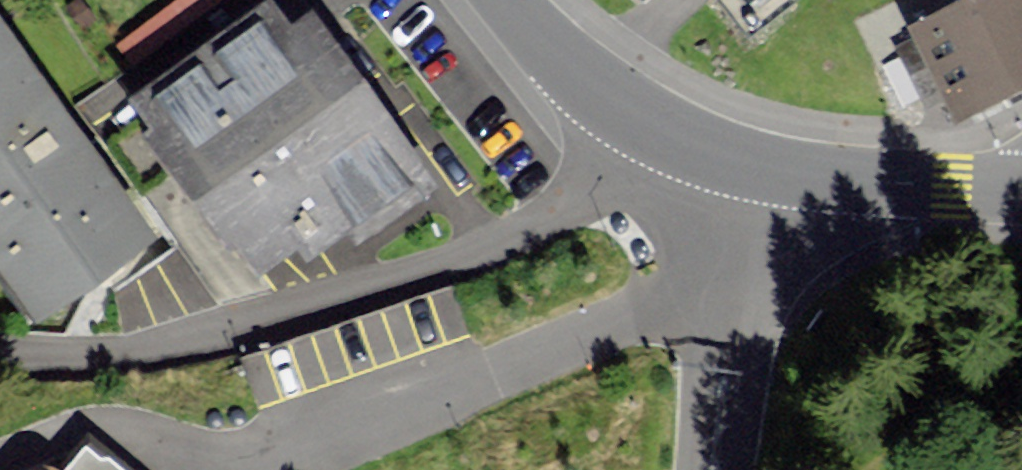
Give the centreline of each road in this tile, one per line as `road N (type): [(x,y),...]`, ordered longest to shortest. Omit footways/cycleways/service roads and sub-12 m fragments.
road 1 (residential): [(0,353),(75,355),(176,342),(475,251),(568,206),(662,130)]
road 2 (unclassified): [(290,452),(697,301)]
road 3 (tertiary): [(1021,199),(899,192),(772,167)]
road 4 (unclassified): [(739,469),(759,318),(747,252)]
road 5 (tertiary): [(662,130),(567,60),(507,0)]
road 6 (unclassified): [(697,301),(703,371),(686,469)]

